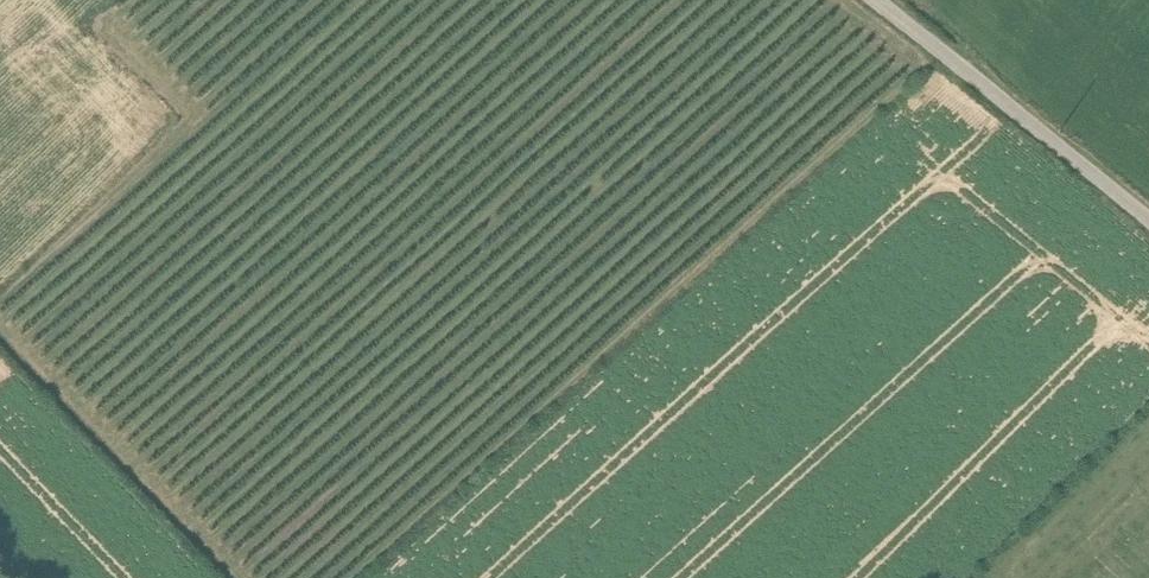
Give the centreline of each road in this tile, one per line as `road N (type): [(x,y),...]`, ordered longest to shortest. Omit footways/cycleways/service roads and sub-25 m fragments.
road 1 (unclassified): [(1148,223),(873,0)]

